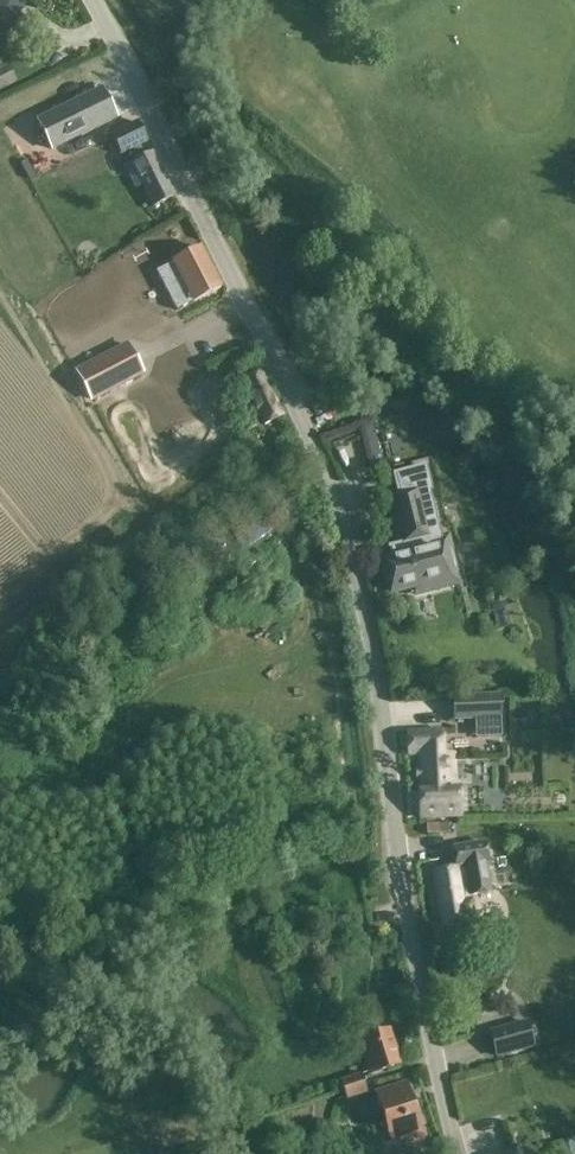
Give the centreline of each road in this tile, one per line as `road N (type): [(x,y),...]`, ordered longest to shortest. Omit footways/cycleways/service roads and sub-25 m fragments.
road 1 (unclassified): [(448,1153),(407,969),(350,562),(321,457),(283,356),(160,107),(96,0)]

